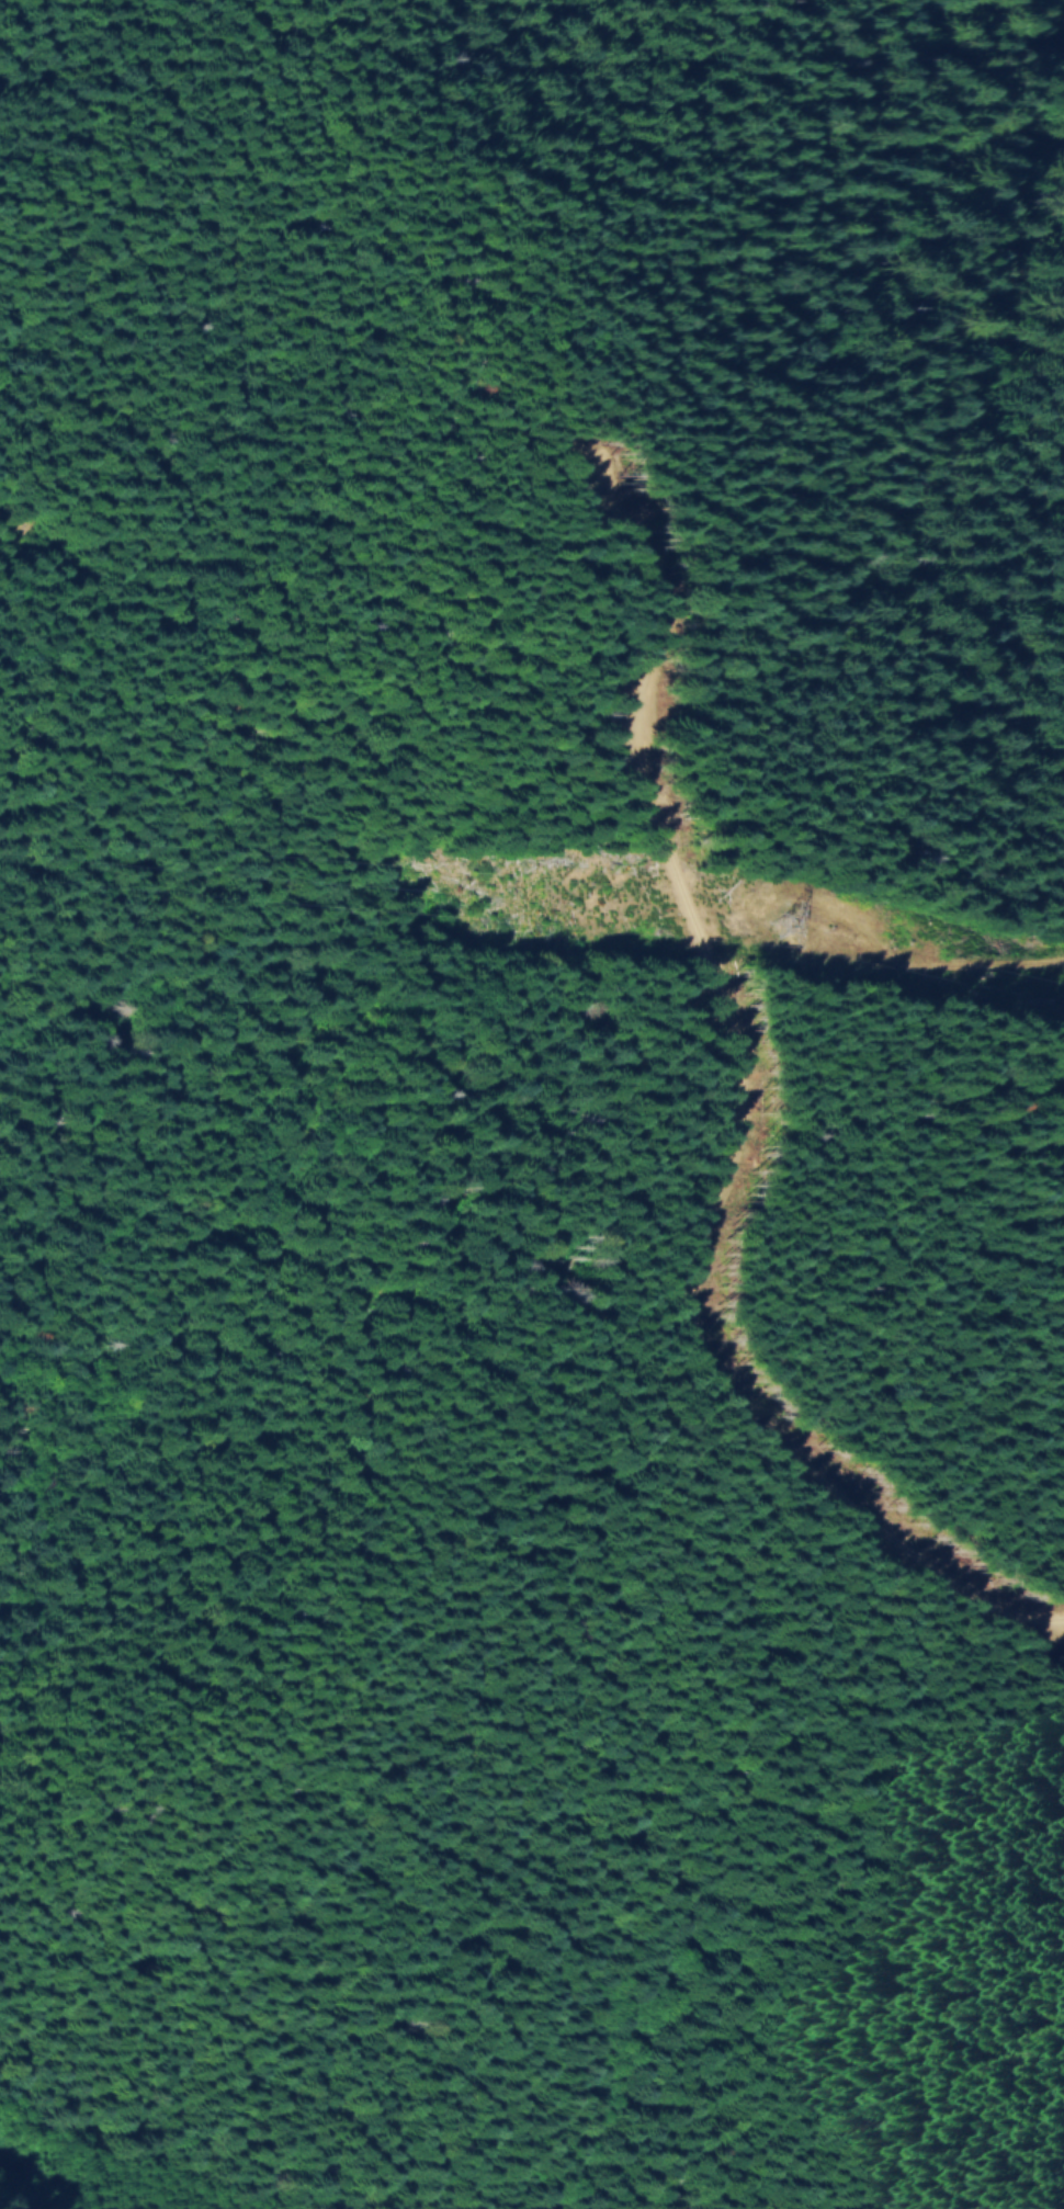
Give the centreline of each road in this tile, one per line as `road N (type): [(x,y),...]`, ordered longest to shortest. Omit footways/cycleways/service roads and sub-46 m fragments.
road 1 (track): [(1063,1764),(969,1674),(913,1598),(898,1514),(921,1406),(1006,1170),(1001,1020),(918,762),(913,672),(871,545)]

